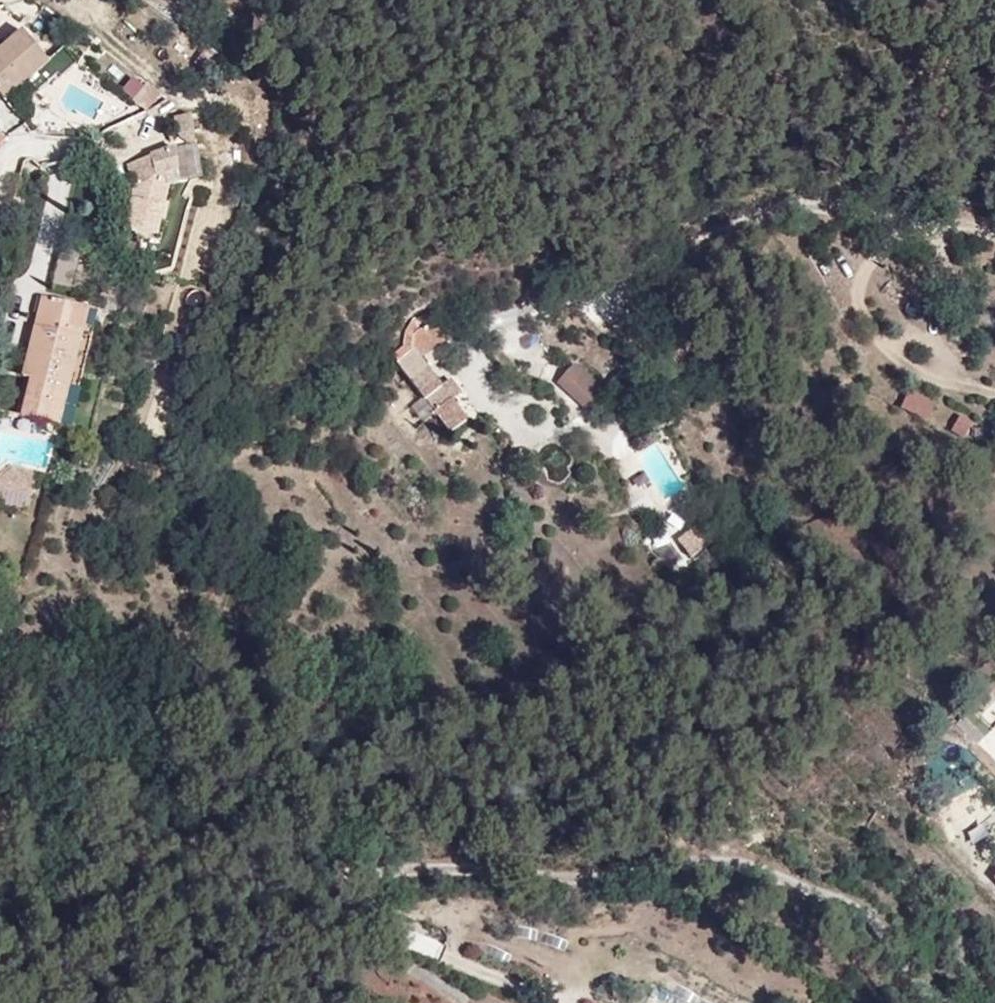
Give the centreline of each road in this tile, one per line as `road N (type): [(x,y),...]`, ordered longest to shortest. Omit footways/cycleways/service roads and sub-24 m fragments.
road 1 (unclassified): [(0,740),(17,759),(141,825),(218,857),(285,872),(428,872),(626,885),(679,868),(730,865),(875,919),(951,1002)]

